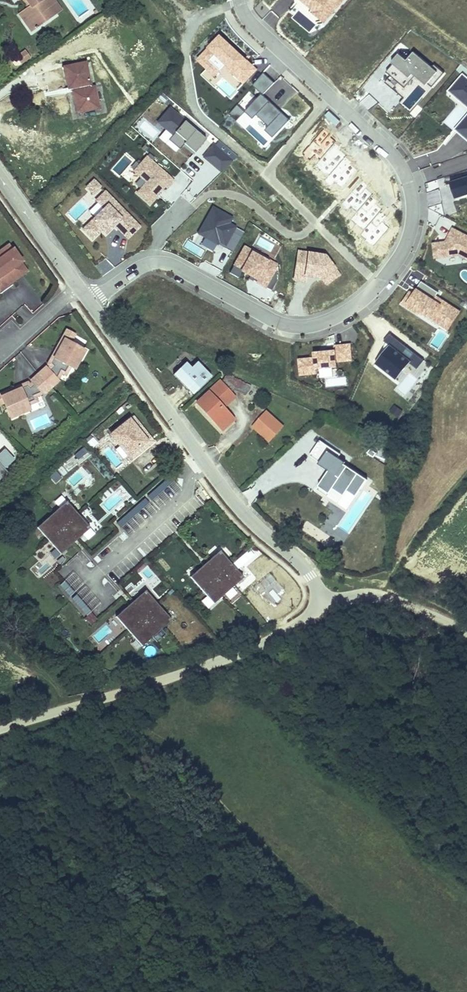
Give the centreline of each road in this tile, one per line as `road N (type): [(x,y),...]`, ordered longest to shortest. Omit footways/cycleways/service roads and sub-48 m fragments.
road 1 (residential): [(326,603),(310,576),(224,491),(89,303)]
road 2 (residential): [(157,263),(278,323),(335,319),(374,290),(404,248),(408,182)]
road 3 (residential): [(71,707),(241,653),(326,603)]
road 4 (residential): [(408,182),(390,152),(239,4)]
road 5 (unclassified): [(326,603),(387,597),(466,631)]
road 6 (residential): [(78,288),(0,179)]

